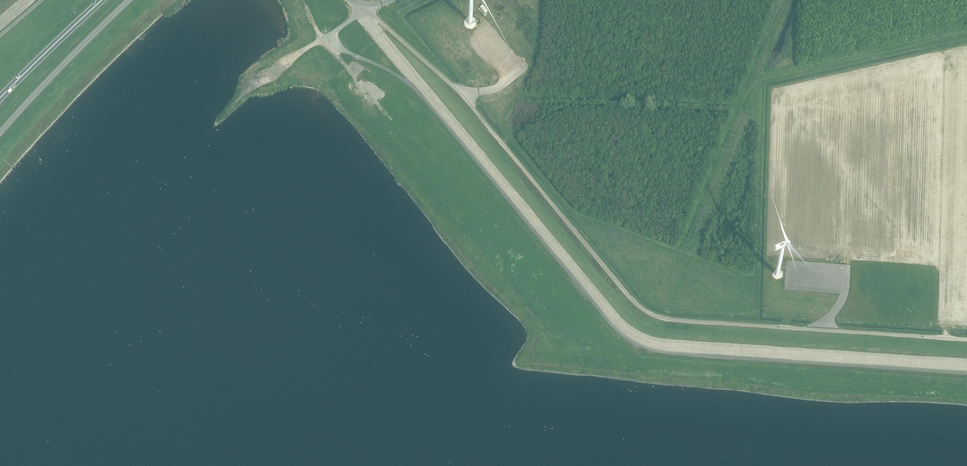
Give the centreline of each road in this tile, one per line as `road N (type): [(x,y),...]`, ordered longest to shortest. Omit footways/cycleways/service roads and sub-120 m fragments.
road 1 (track): [(966,34),(763,80),(756,315),(676,310),(646,299),(512,137)]
road 2 (unclassified): [(357,56),(411,84),(636,343),(663,352),(966,373)]
road 3 (unclassified): [(966,339),(675,320),(645,311),(468,101),(366,10)]
road 4 (track): [(505,145),(512,137),(501,122),(517,95),(752,107),(794,0)]
road 5 (track): [(660,306),(781,0)]
road 6 (track): [(676,310),(752,107)]
road 7 (tertiary): [(0,133),(129,0)]
road 8 (track): [(501,122),(414,19),(456,0)]
road 9 (trunk): [(0,98),(102,0)]

